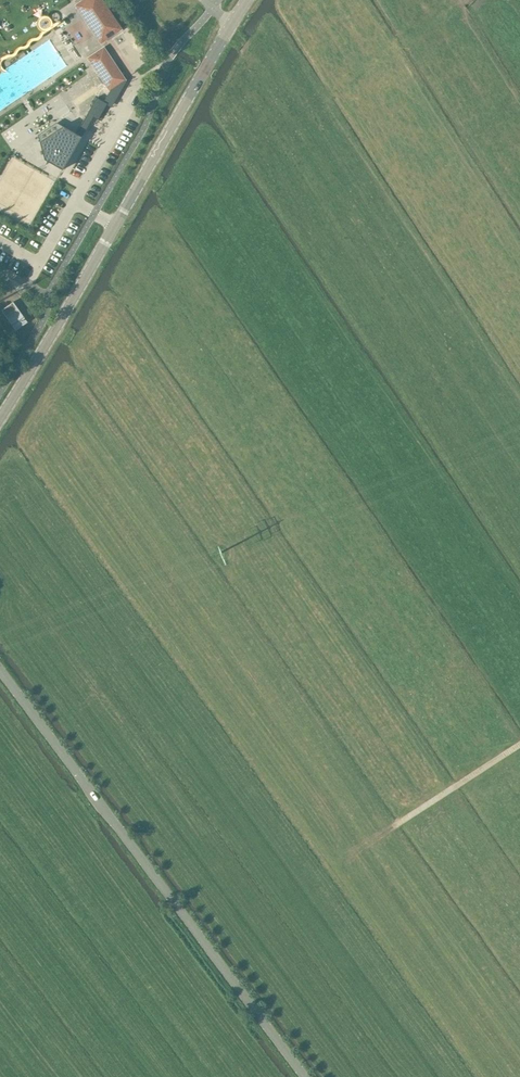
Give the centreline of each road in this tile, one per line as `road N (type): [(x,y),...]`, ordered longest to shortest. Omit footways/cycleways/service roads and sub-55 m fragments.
road 1 (unclassified): [(306,1076),(0,670)]
road 2 (tertiary): [(0,419),(249,0)]
road 3 (track): [(398,826),(519,746)]

